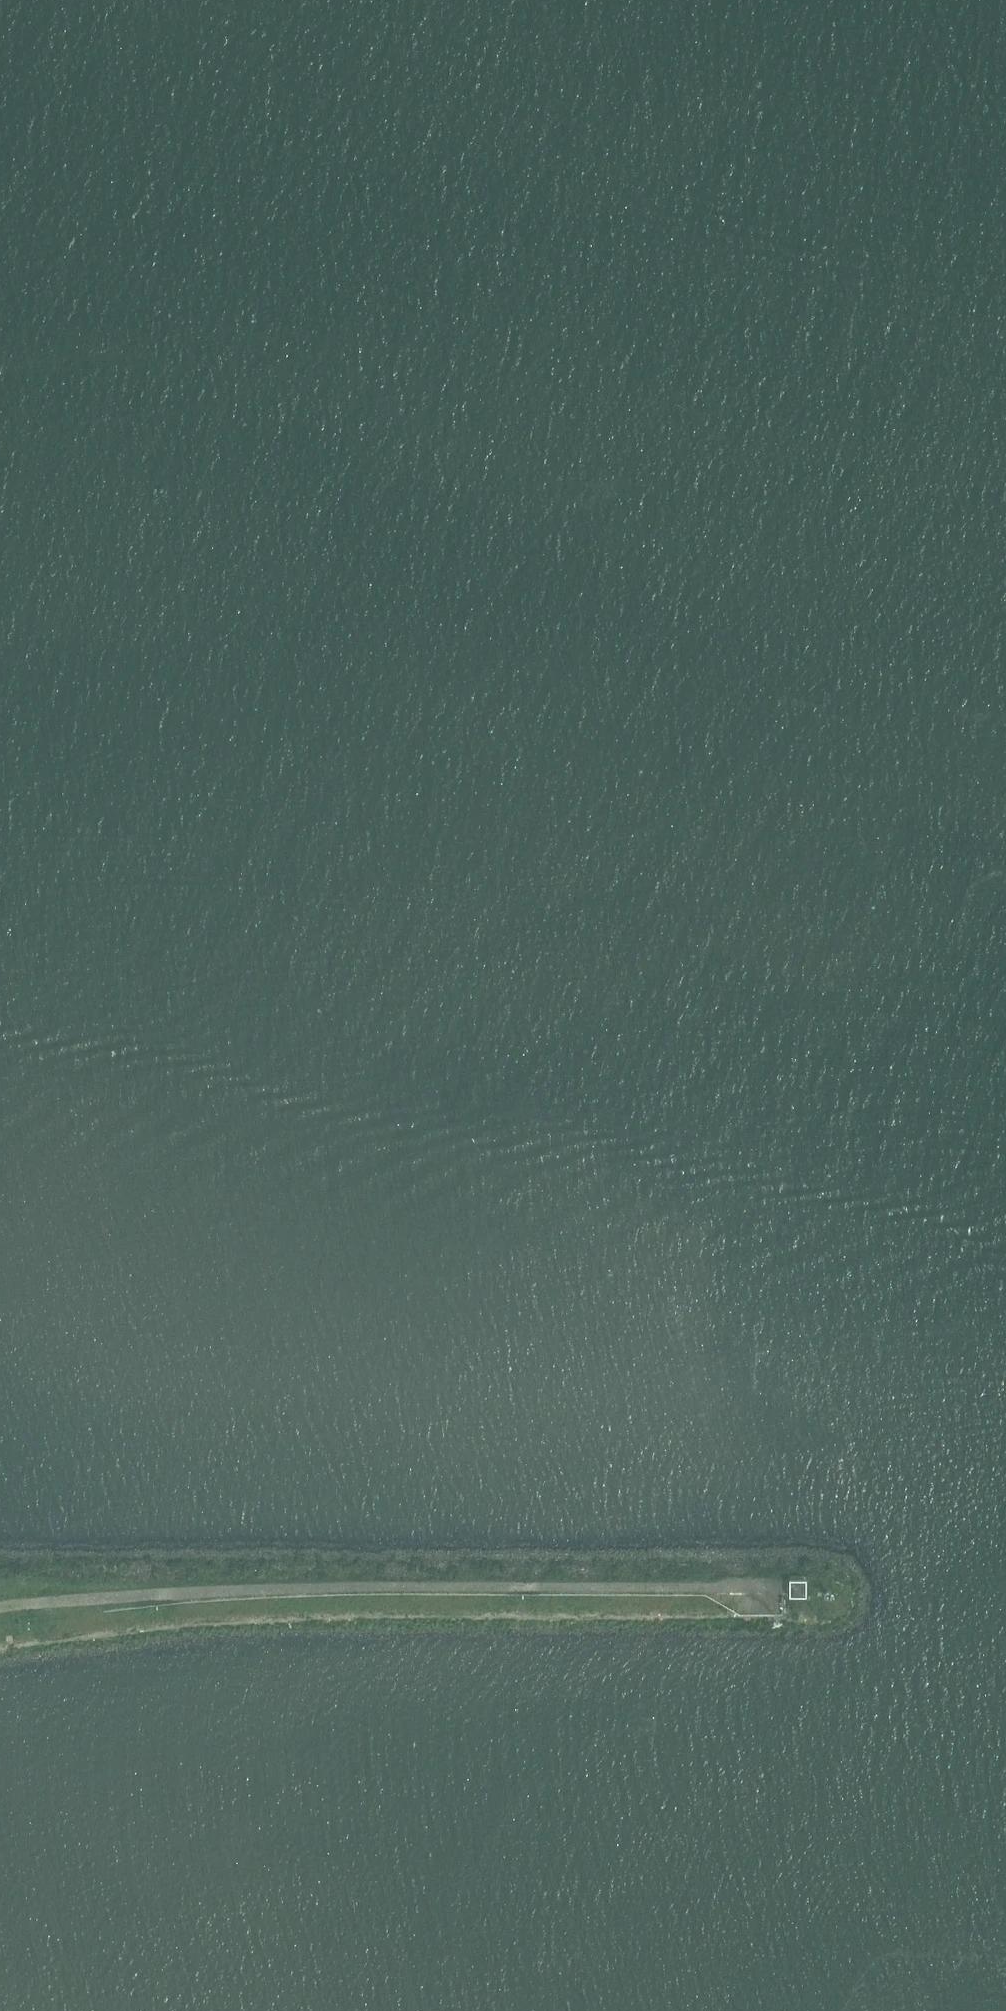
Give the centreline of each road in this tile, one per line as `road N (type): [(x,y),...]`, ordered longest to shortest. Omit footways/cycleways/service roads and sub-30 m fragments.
road 1 (unclassified): [(0,1618),(277,1604),(780,1602)]

